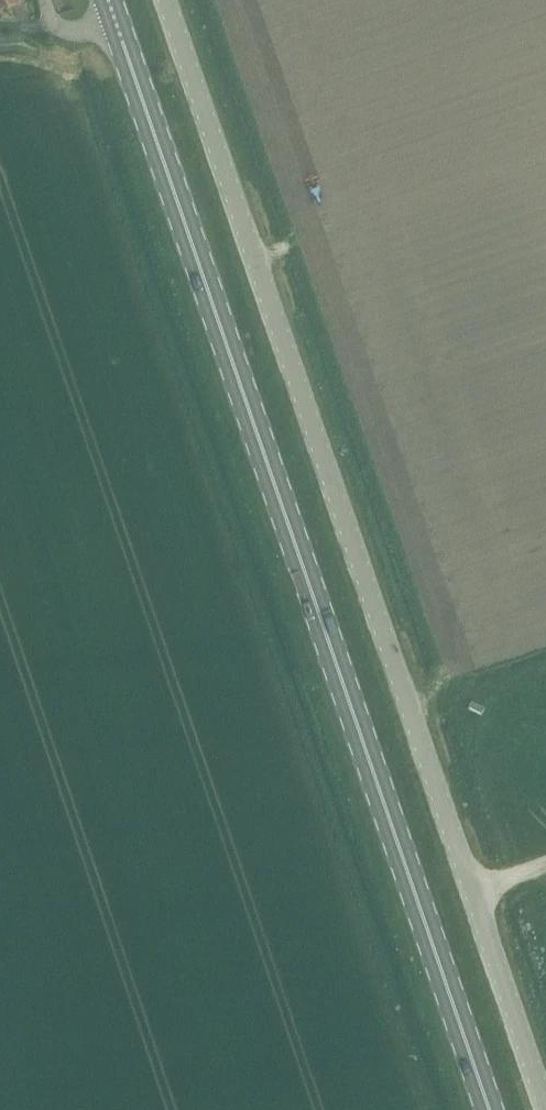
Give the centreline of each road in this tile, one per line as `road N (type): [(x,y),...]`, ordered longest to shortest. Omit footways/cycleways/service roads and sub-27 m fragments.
road 1 (primary): [(489,1109),(108,0)]
road 2 (unclassified): [(545,1106),(167,0)]

